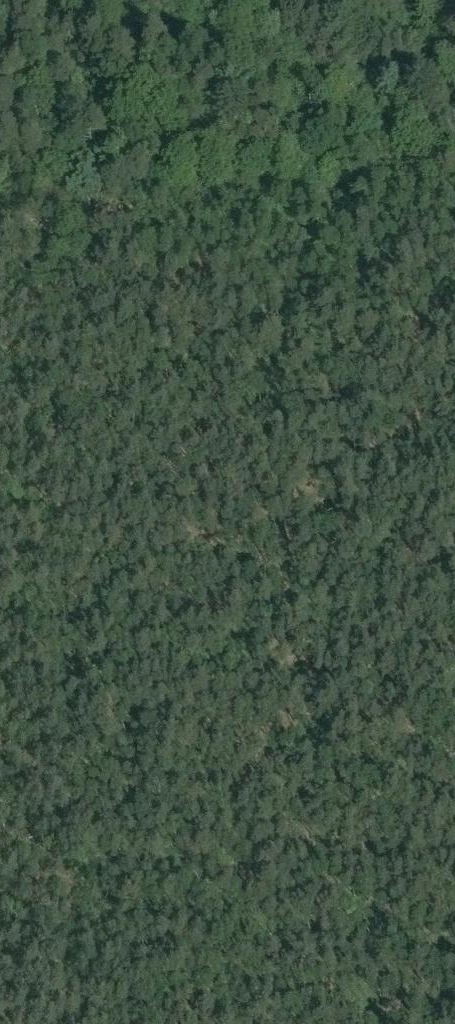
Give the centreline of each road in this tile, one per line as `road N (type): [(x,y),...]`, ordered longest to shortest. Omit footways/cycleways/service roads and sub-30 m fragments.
road 1 (track): [(0,204),(454,157)]

